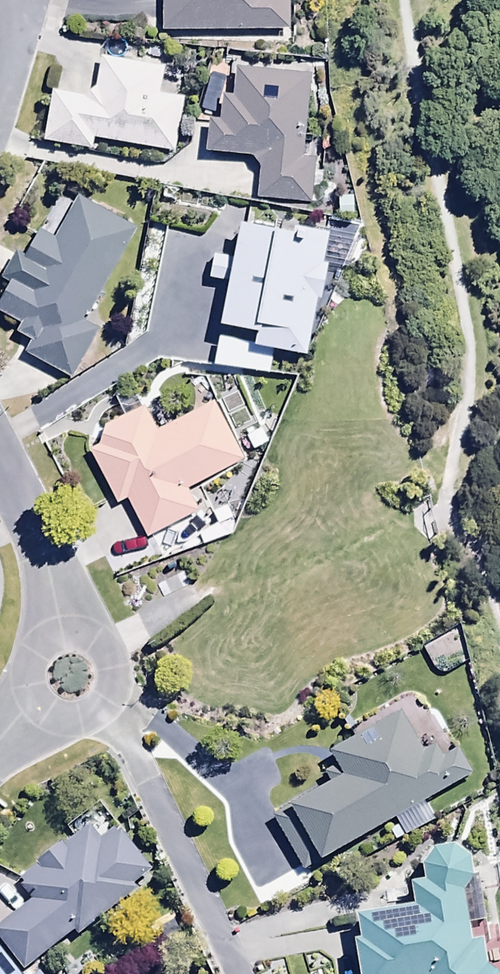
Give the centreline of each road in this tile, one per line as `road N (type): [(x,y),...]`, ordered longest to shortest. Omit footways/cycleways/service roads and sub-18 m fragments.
road 1 (residential): [(61,638),(45,563),(0,446)]
road 2 (residential): [(61,638),(99,650),(108,689),(78,716),(40,704)]

